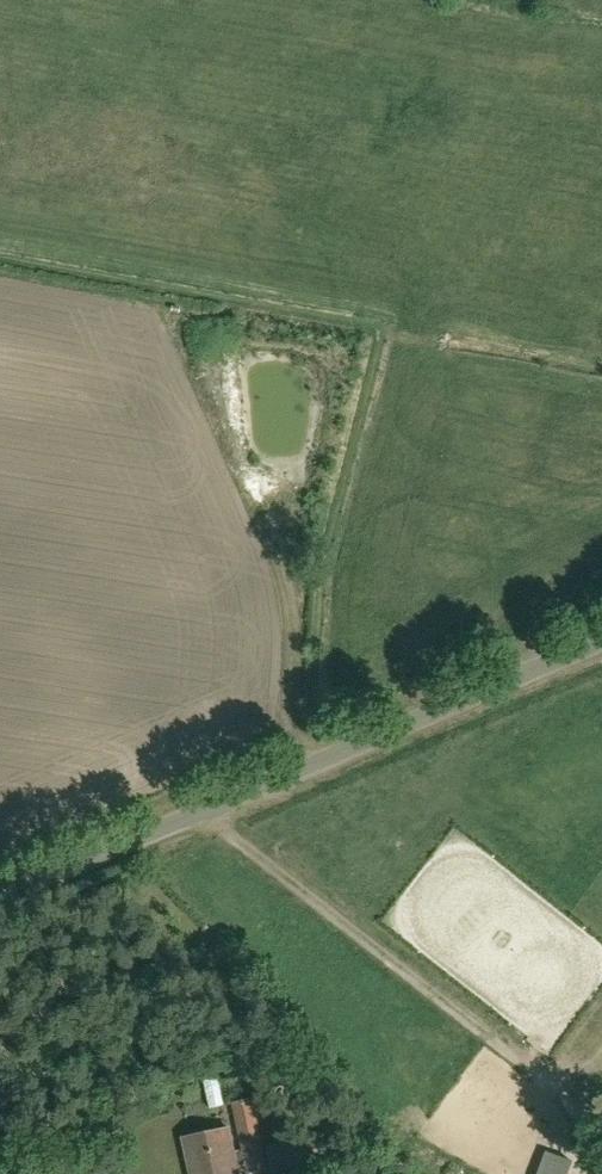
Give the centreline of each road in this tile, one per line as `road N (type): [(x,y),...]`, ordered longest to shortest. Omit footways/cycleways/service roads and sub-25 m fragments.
road 1 (unclassified): [(0,899),(601,644)]

